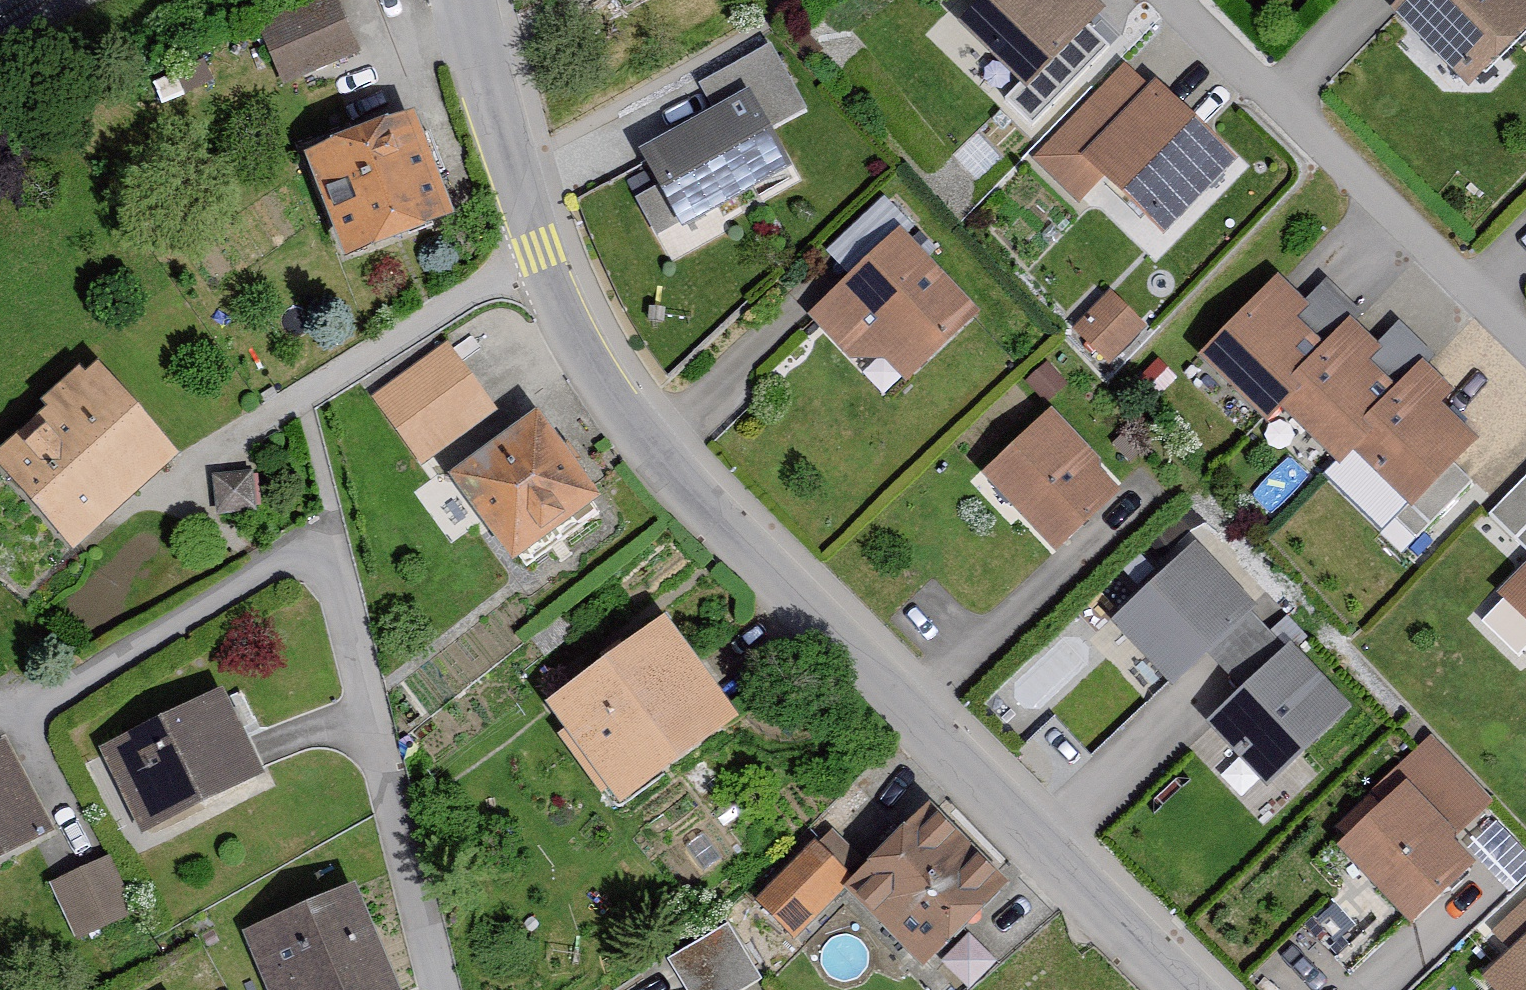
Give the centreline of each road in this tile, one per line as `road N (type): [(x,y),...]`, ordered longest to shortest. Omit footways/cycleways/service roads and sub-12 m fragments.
road 1 (unclassified): [(472,0),(565,325),(638,432),(1183,989)]
road 2 (residential): [(439,989),(324,540),(21,714),(79,832)]
road 3 (residential): [(1525,347),(1173,0)]

